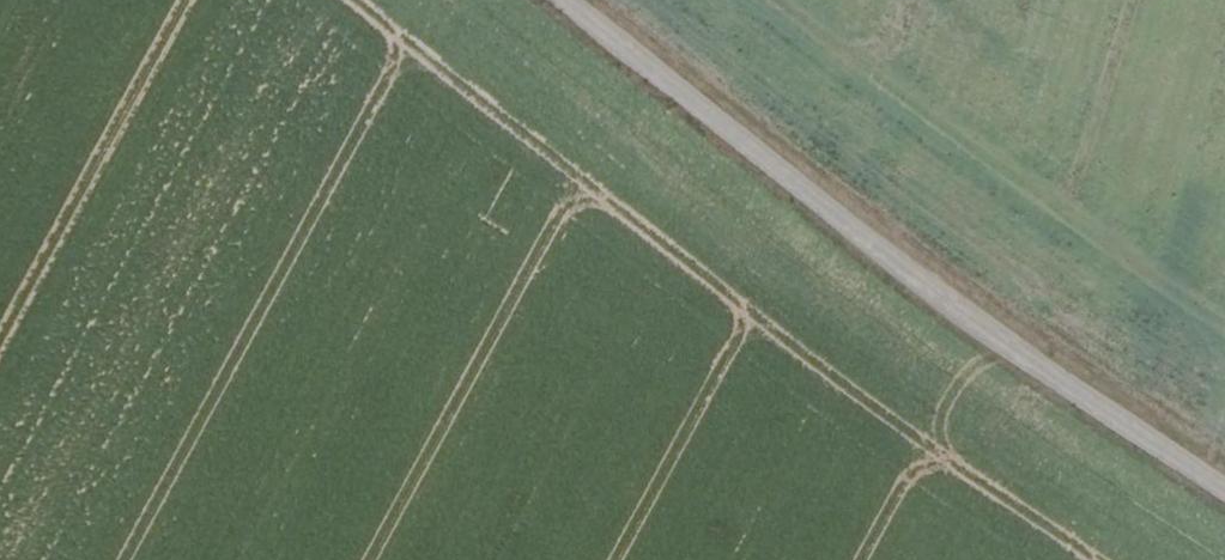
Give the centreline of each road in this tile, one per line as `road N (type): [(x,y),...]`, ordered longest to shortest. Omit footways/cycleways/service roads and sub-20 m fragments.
road 1 (track): [(571,0),(967,313),(1224,487)]

